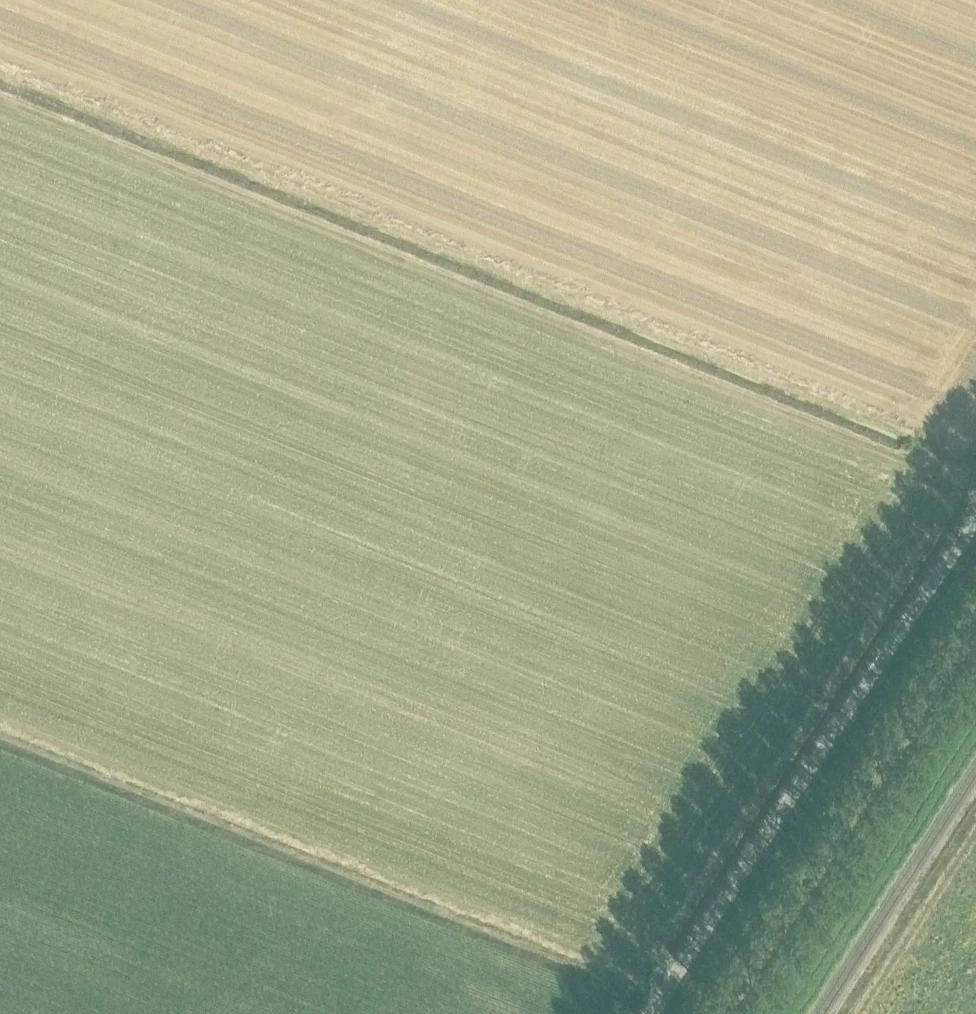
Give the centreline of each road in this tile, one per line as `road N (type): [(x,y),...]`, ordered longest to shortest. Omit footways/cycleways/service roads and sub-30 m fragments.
road 1 (unclassified): [(630,1013),(975,514)]

